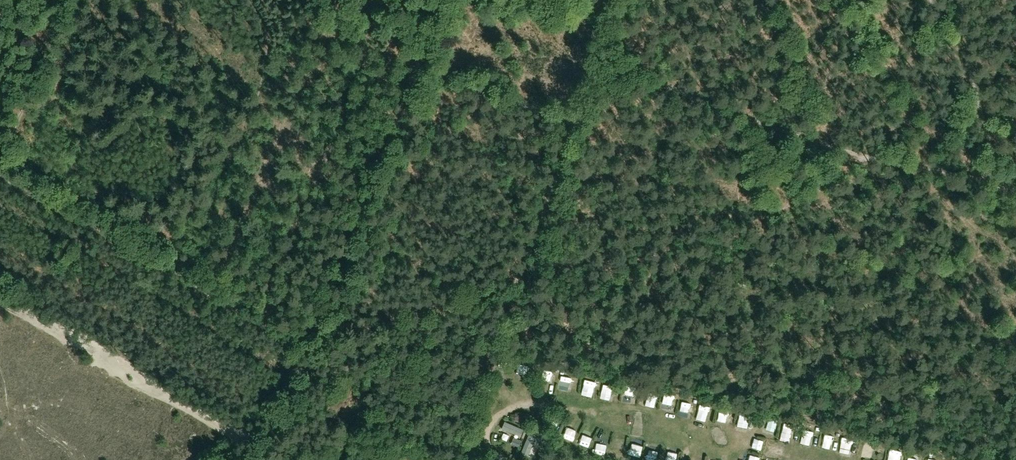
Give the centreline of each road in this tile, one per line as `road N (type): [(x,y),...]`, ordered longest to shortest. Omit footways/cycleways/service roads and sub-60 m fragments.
road 1 (track): [(301,346),(410,64),(486,96),(567,118),(491,329),(544,342),(574,334),(863,156),(1015,191)]
road 2 (track): [(567,118),(591,51),(863,156)]
road 3 (track): [(301,346),(169,266),(135,260),(0,180)]
road 4 (track): [(929,0),(977,101),(994,182)]
road 5 (track): [(0,154),(62,0)]

